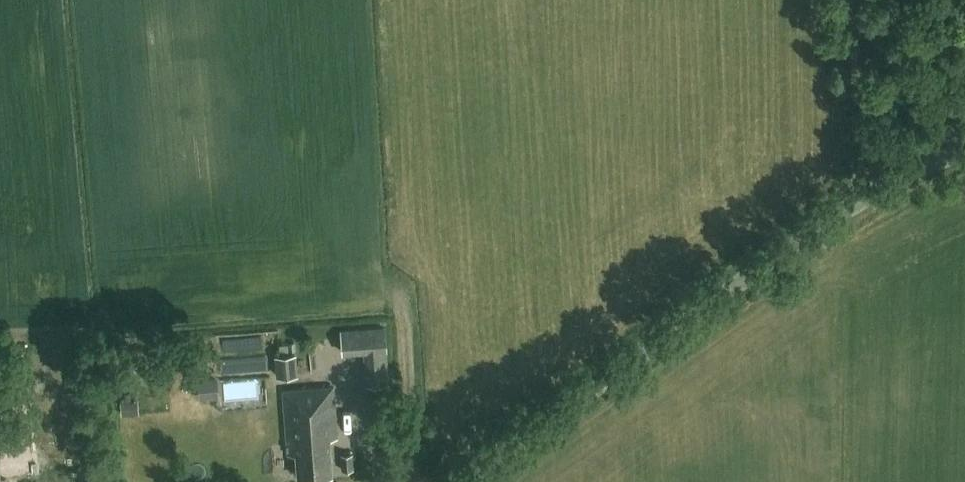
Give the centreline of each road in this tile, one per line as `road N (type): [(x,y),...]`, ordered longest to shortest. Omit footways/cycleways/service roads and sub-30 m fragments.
road 1 (unclassified): [(465,481),(831,221),(964,153)]
road 2 (track): [(873,197),(849,110),(849,0)]

